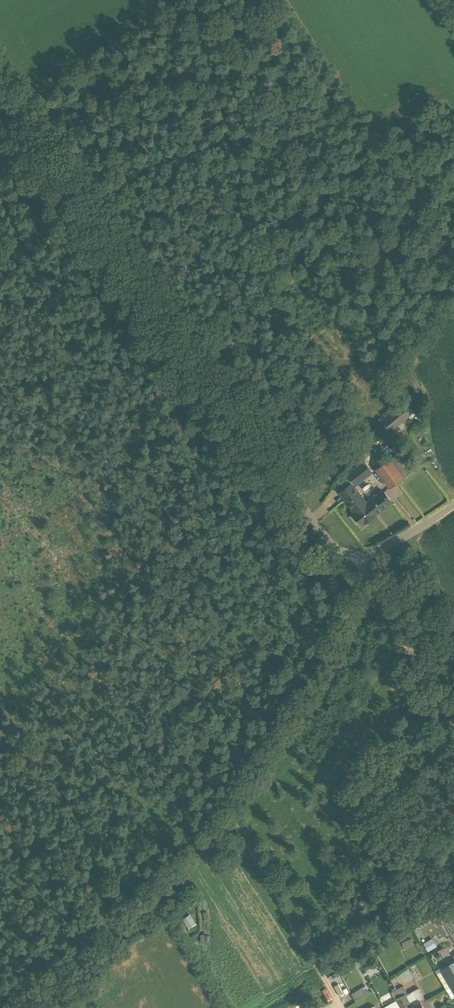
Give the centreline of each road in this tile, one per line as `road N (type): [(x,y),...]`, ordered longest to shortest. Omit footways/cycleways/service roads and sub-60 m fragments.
road 1 (unclassified): [(453,504),(364,556),(333,546),(0,92)]
road 2 (track): [(237,810),(216,819),(1,1007)]
road 3 (track): [(237,810),(304,711),(367,576)]
road 4 (track): [(334,994),(237,810)]
road 5 (track): [(367,576),(453,725)]

